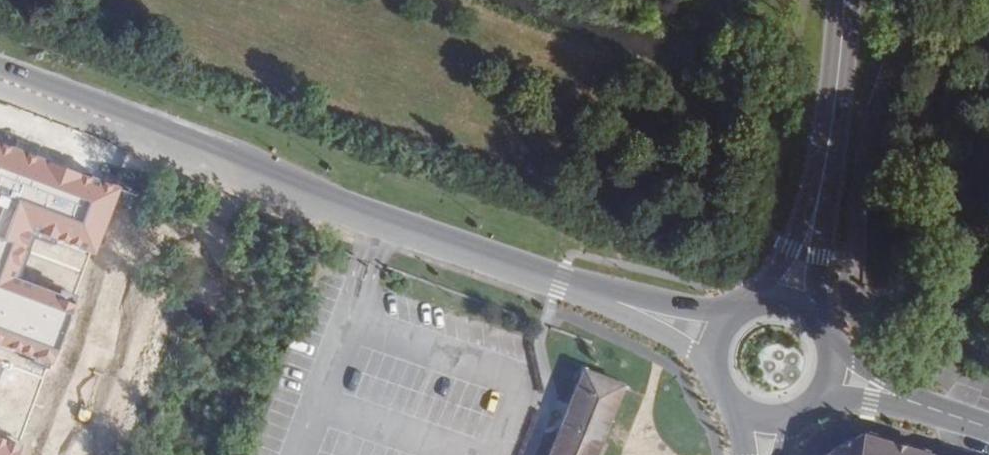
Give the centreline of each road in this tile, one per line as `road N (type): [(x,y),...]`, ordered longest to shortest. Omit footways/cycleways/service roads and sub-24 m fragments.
road 1 (secondary): [(0,80),(630,307)]
road 2 (secondary): [(789,306),(822,182),(843,0)]
road 3 (secondary): [(988,428),(827,373)]

